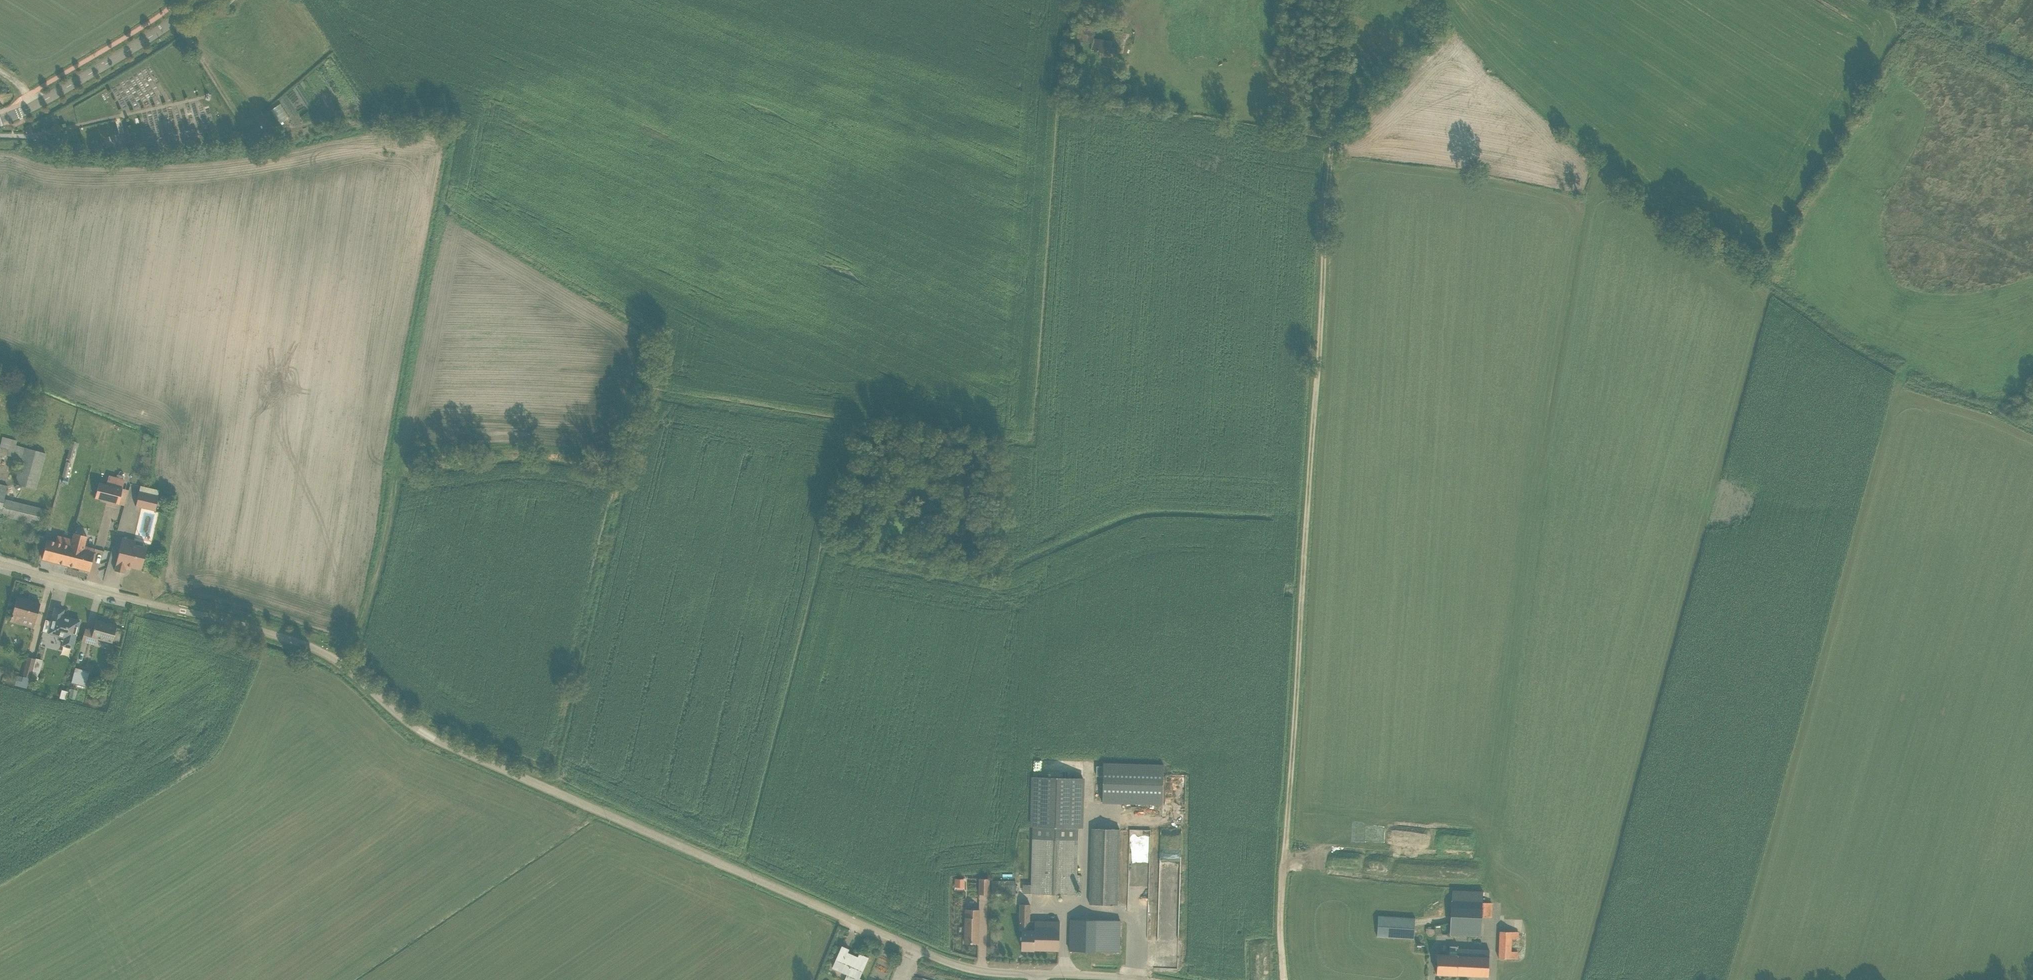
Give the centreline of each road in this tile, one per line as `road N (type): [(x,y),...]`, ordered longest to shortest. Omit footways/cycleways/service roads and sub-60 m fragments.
road 1 (unclassified): [(1129,979),(956,966),(438,741),(300,643),(0,564)]
road 2 (track): [(1340,0),(1283,979)]
road 3 (tertiary): [(0,122),(92,73),(197,0)]

